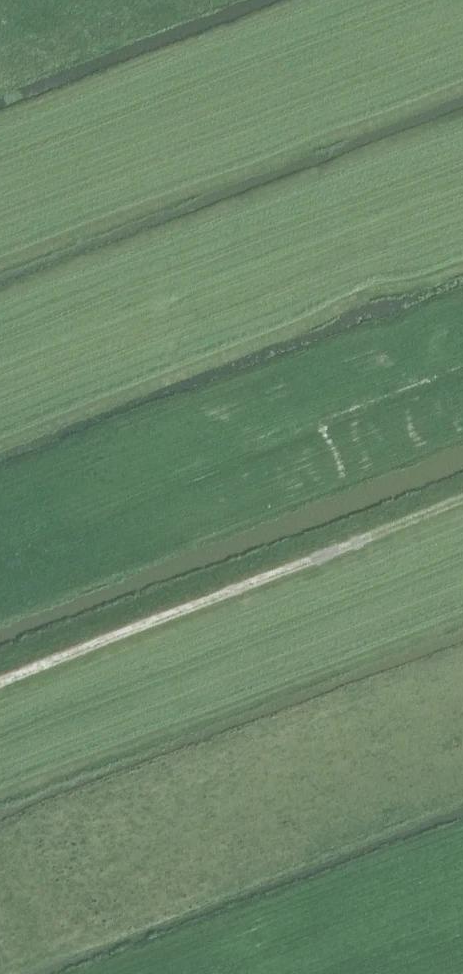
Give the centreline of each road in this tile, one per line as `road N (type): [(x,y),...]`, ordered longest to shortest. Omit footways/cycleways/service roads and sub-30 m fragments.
road 1 (track): [(0,684),(462,501)]

